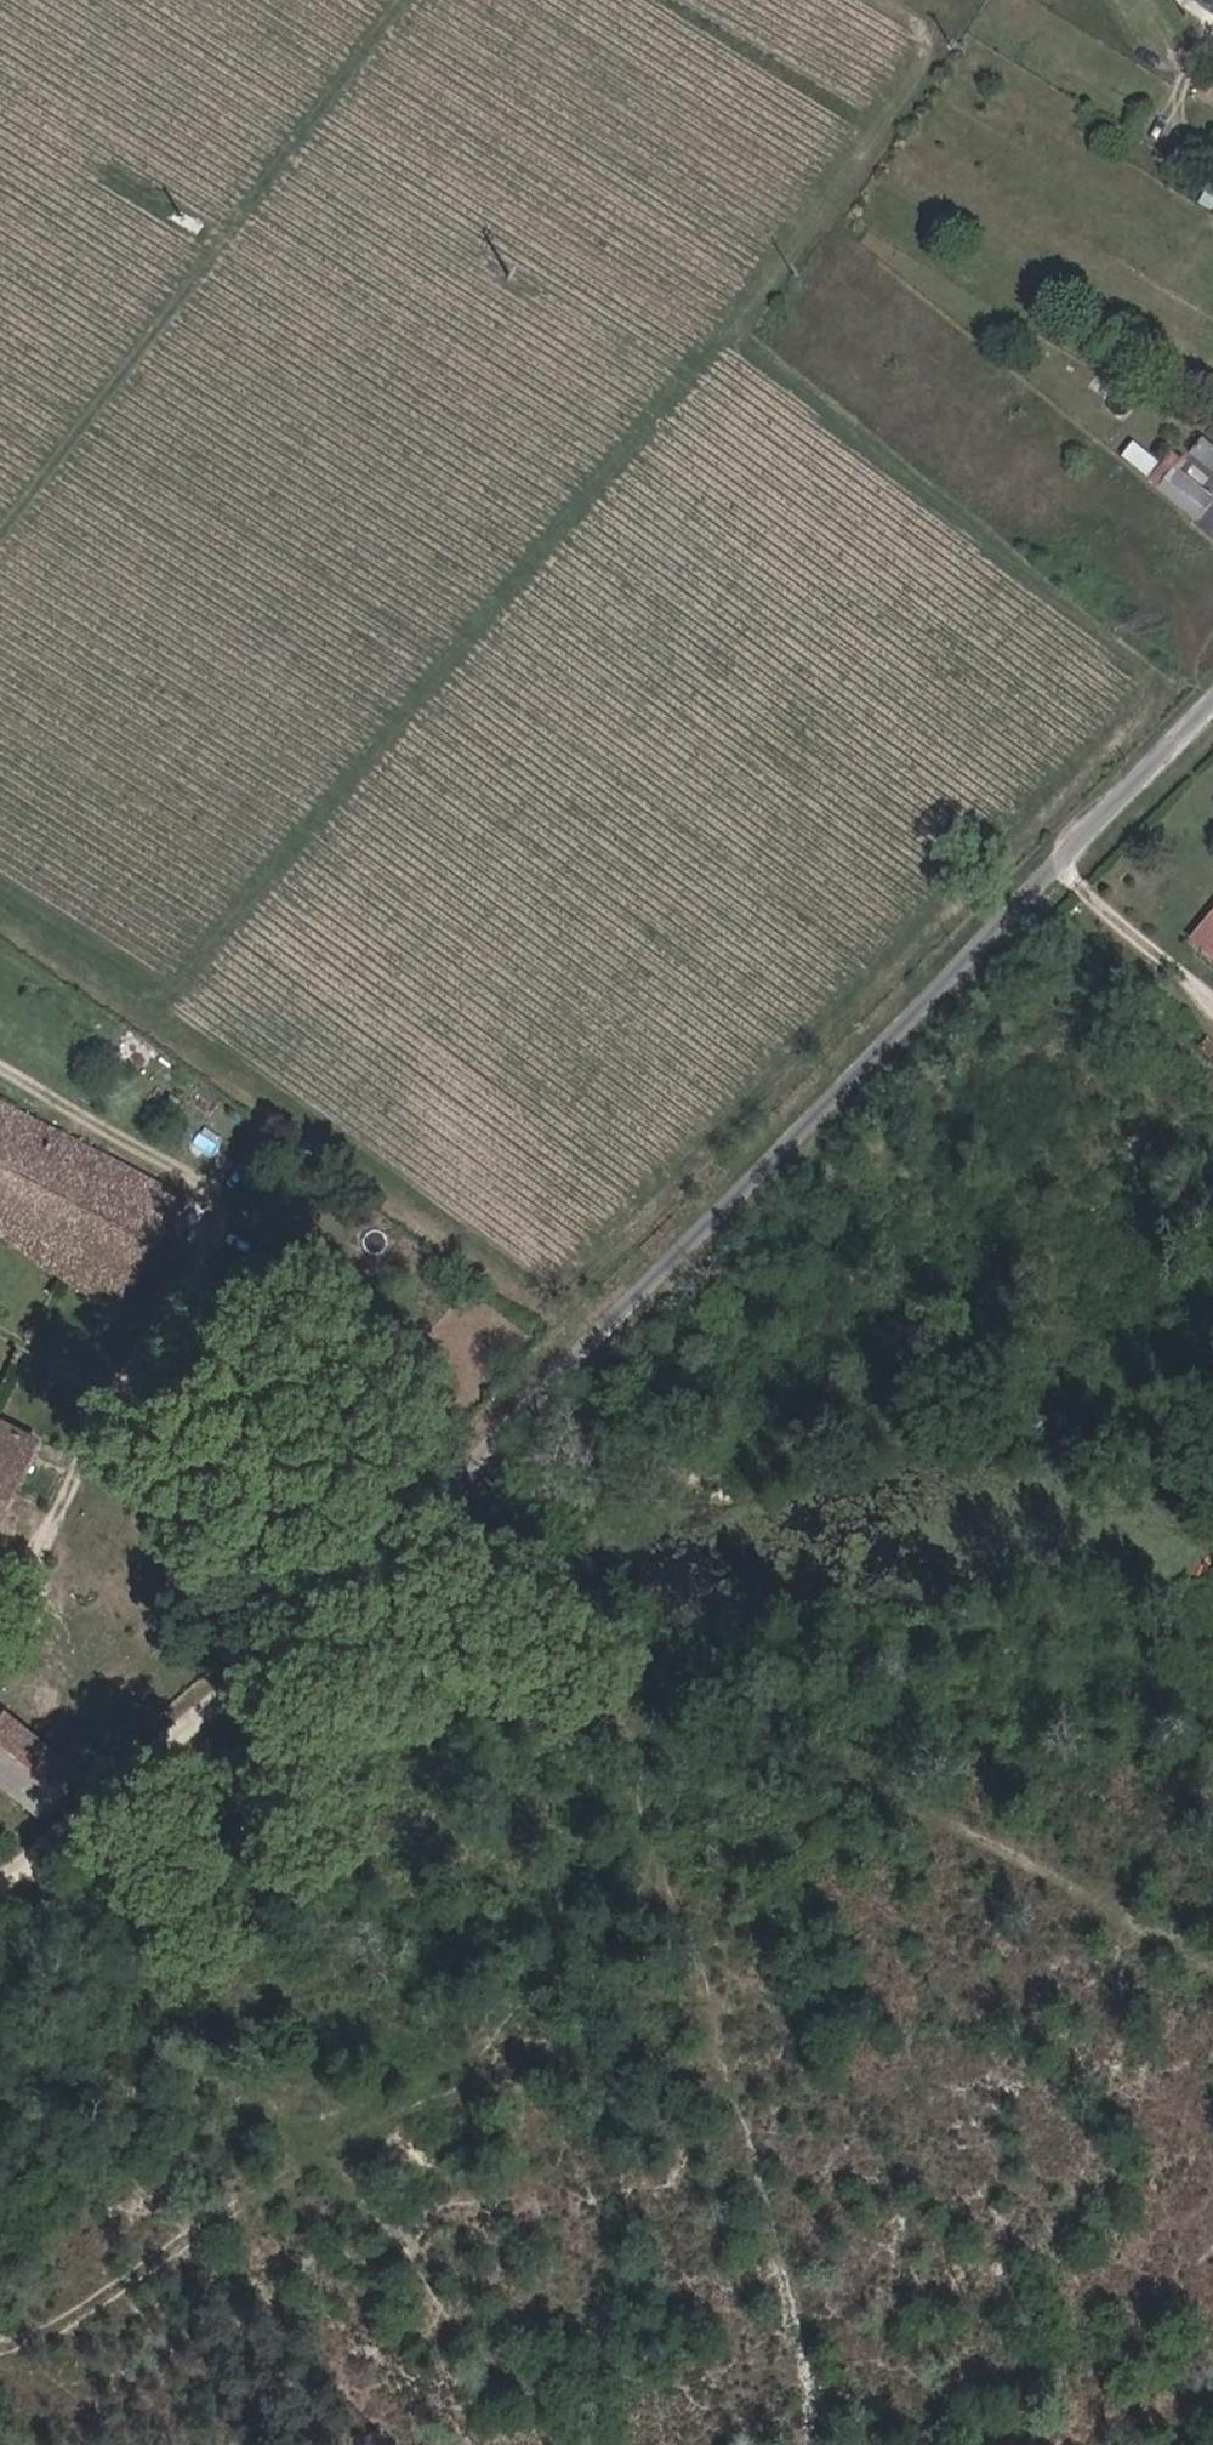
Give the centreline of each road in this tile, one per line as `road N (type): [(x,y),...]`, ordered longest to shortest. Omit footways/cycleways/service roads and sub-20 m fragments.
road 1 (unclassified): [(558,1360),(1212,691)]
road 2 (unclassified): [(0,1875),(343,1580),(558,1360)]
road 3 (unclassified): [(0,1068),(558,1360)]

